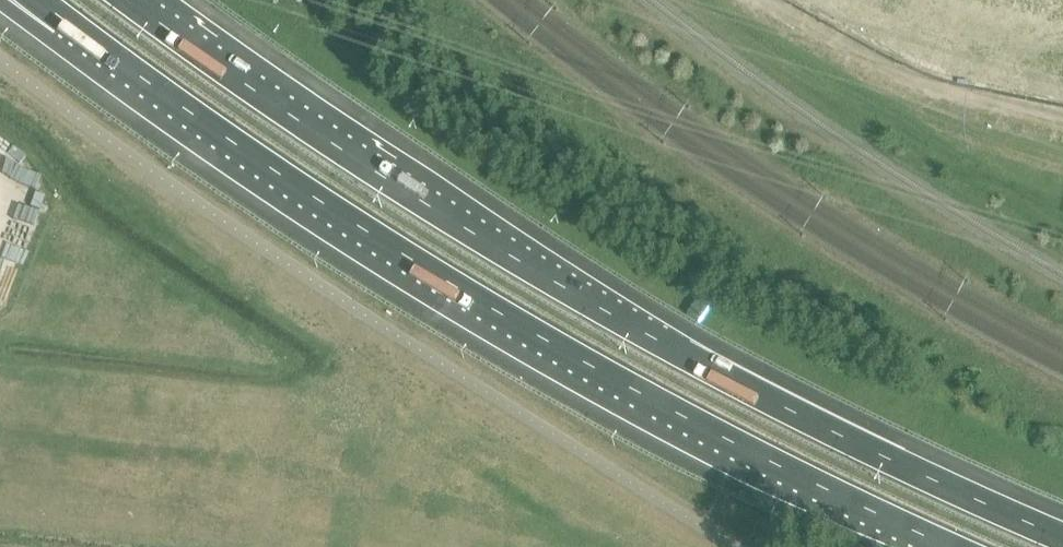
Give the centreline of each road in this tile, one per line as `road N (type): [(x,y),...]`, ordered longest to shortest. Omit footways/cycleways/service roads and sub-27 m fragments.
road 1 (motorway): [(1062,540),(823,428),(517,263),(267,103),(135,0)]
road 2 (motorway): [(69,26),(501,316),(947,546)]

